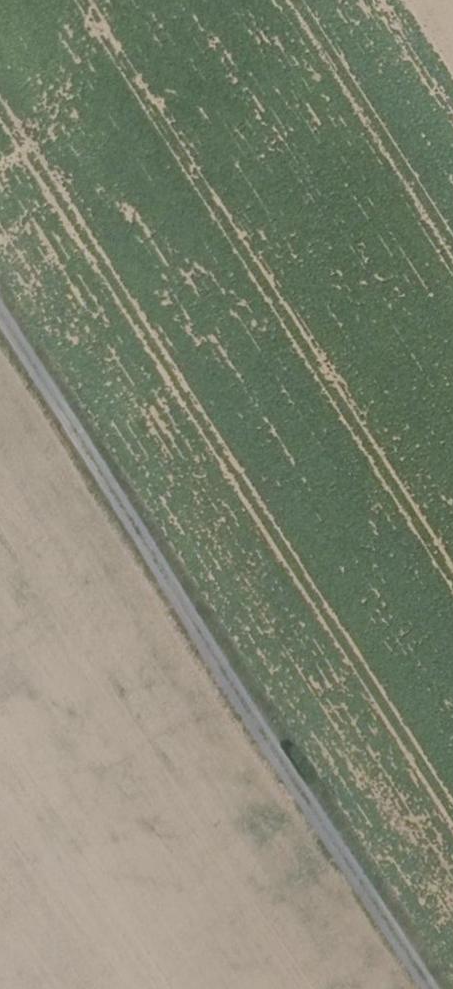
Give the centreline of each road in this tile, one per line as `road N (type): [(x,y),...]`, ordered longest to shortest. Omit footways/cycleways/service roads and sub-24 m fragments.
road 1 (track): [(419,988),(0,365)]

